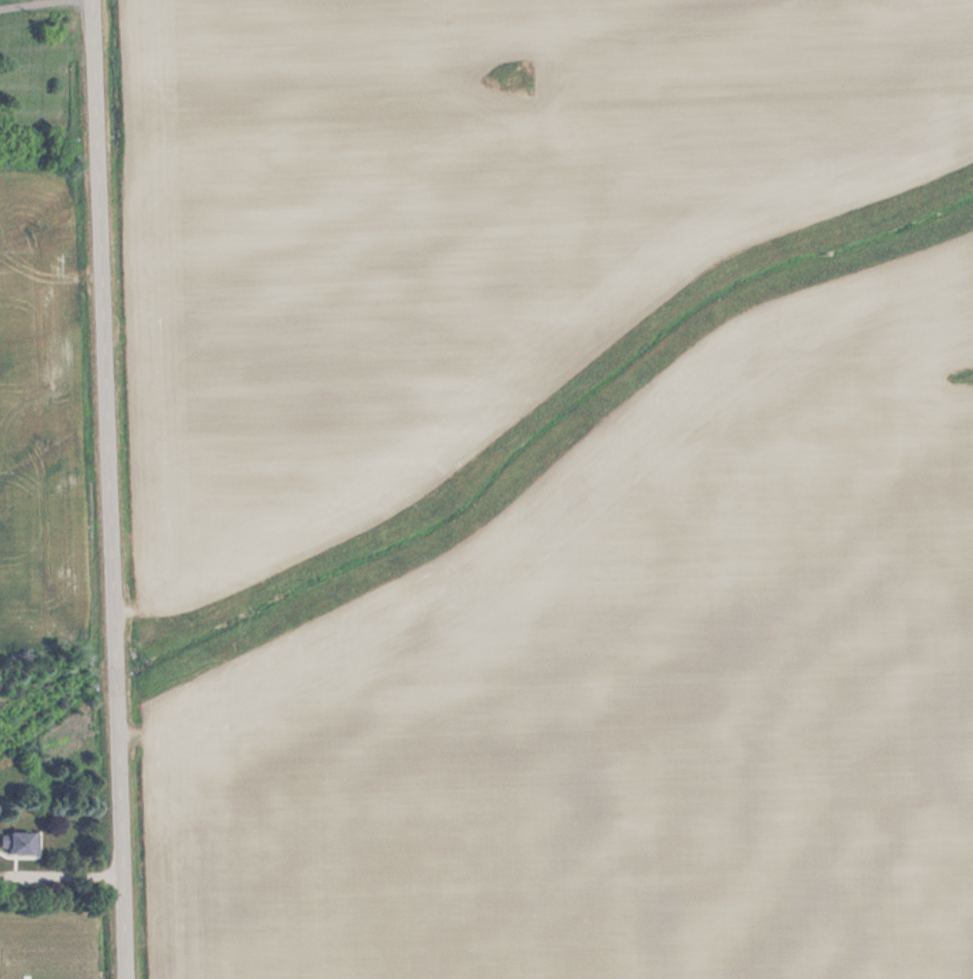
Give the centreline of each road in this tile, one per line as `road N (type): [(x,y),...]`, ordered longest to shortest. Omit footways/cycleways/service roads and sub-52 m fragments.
road 1 (residential): [(91,0),(126,978)]

